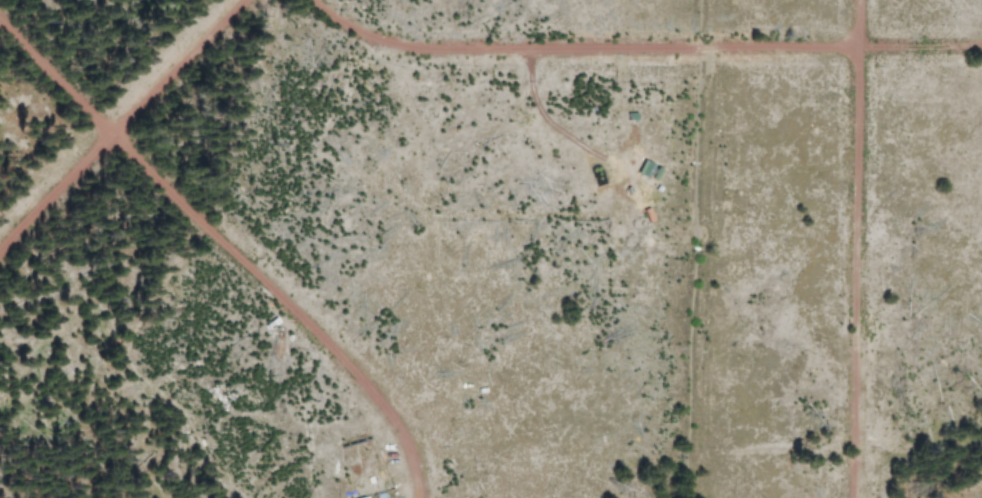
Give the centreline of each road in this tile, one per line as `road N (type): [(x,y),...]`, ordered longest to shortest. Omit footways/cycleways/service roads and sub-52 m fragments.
road 1 (residential): [(311,0),(357,33),(399,46),(981,49)]
road 2 (residential): [(419,497),(392,420),(361,382),(0,28)]
road 3 (residential): [(856,0),(855,497)]
road 4 (residential): [(0,251),(248,0)]

